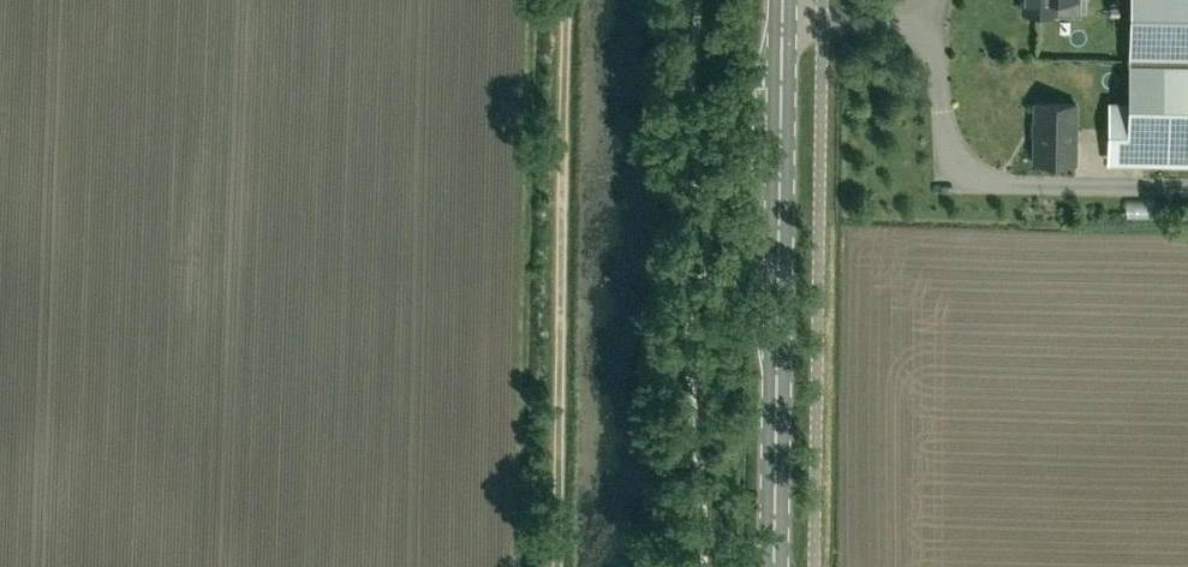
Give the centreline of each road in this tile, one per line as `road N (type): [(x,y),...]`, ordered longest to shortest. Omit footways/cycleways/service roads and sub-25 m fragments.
road 1 (track): [(564,0),(555,566)]
road 2 (primary): [(774,566),(783,0)]

